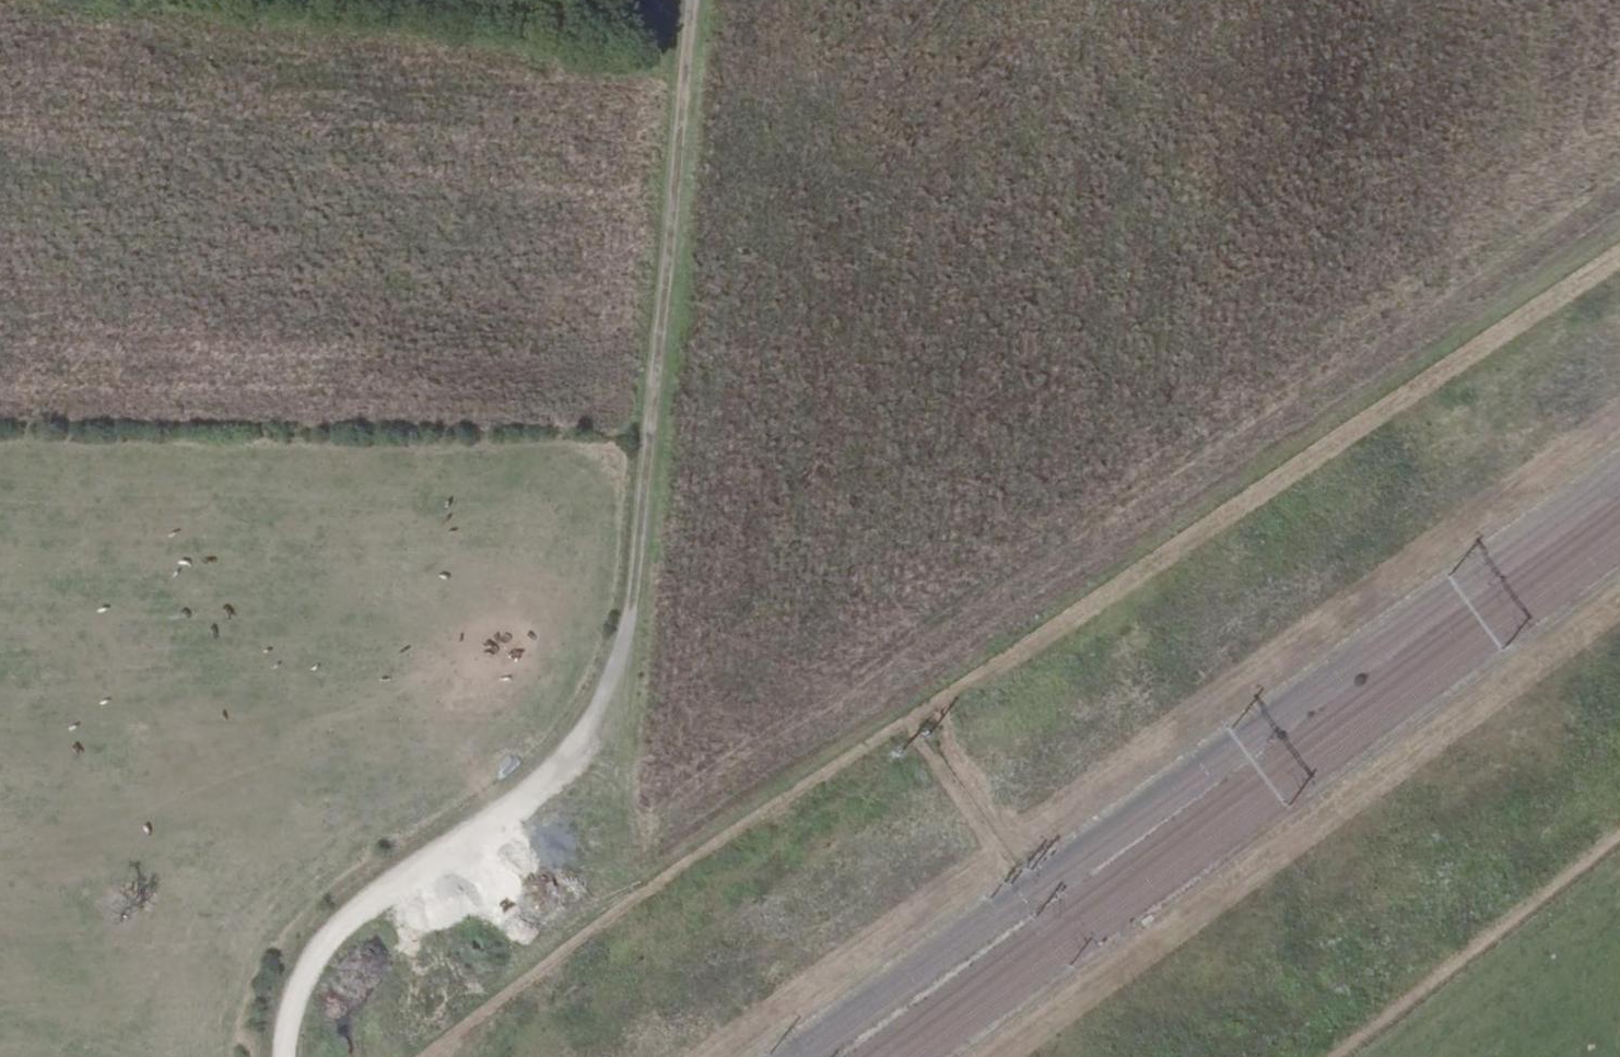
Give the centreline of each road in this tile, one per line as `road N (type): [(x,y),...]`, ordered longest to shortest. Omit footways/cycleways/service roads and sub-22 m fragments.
road 1 (track): [(704,0),(625,610),(600,705),(563,754),(484,821),(370,896),(311,957),(283,1036),(284,1056)]

